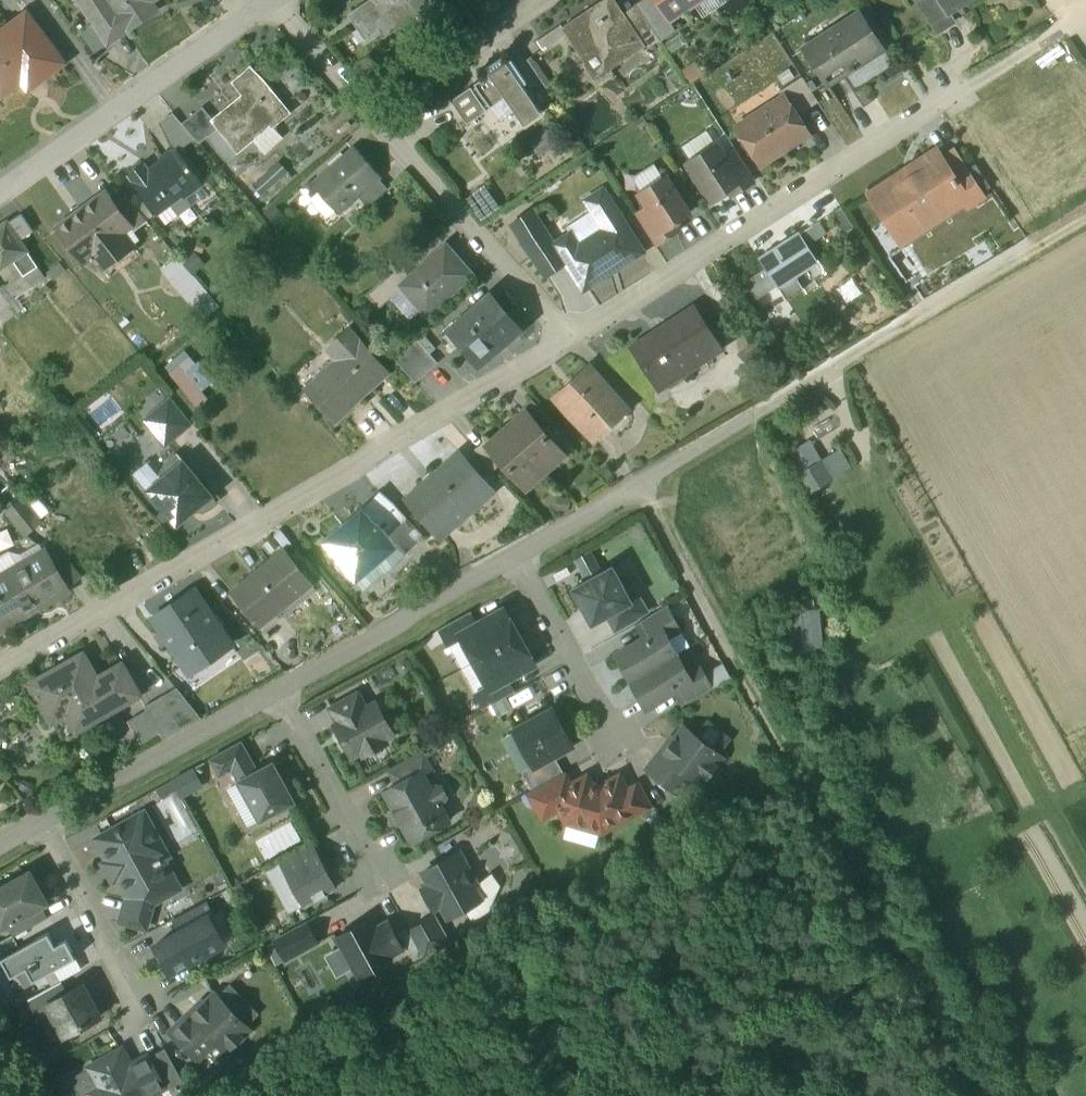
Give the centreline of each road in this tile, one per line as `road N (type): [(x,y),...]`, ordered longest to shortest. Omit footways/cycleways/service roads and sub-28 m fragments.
road 1 (residential): [(569,344),(0,673)]
road 2 (residential): [(1085,16),(569,344)]
road 3 (track): [(733,665),(973,1095)]
road 4 (unclassified): [(0,192),(253,18)]
road 5 (residential): [(371,112),(569,344)]
road 6 (residential): [(282,684),(519,550)]
road 7 (residential): [(43,811),(282,684)]
road 8 (residential): [(43,811),(144,1000)]
road 9 (residential): [(371,112),(549,0)]
road 10 (residential): [(519,550),(614,737)]
road 11 (residential): [(282,684),(379,864)]
road 12 (residential): [(275,3),(371,112)]
road 13 (residential): [(519,550),(639,490)]

